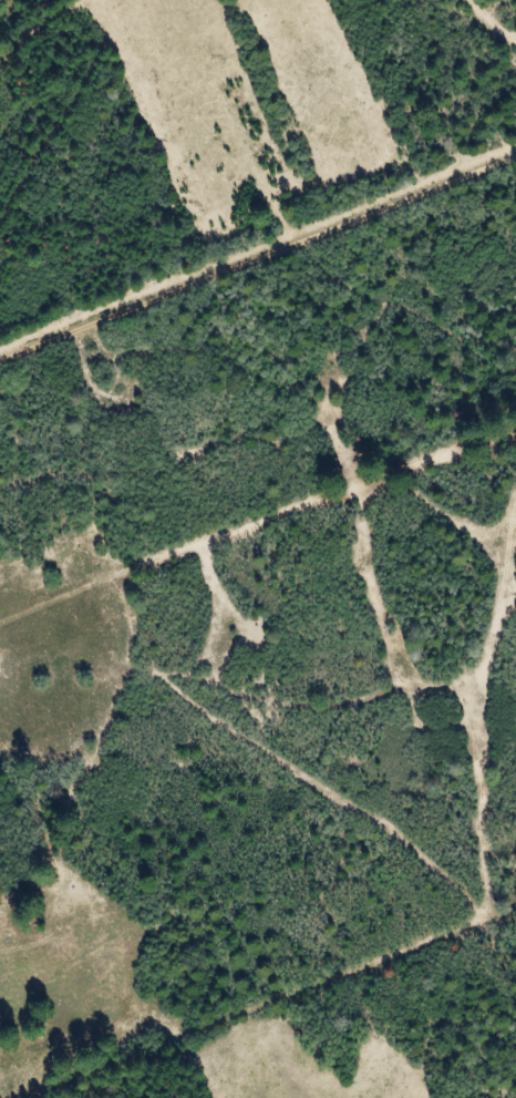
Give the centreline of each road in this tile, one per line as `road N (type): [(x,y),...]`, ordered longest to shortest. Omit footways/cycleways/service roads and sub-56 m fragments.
road 1 (residential): [(515,407),(334,495),(0,631)]

